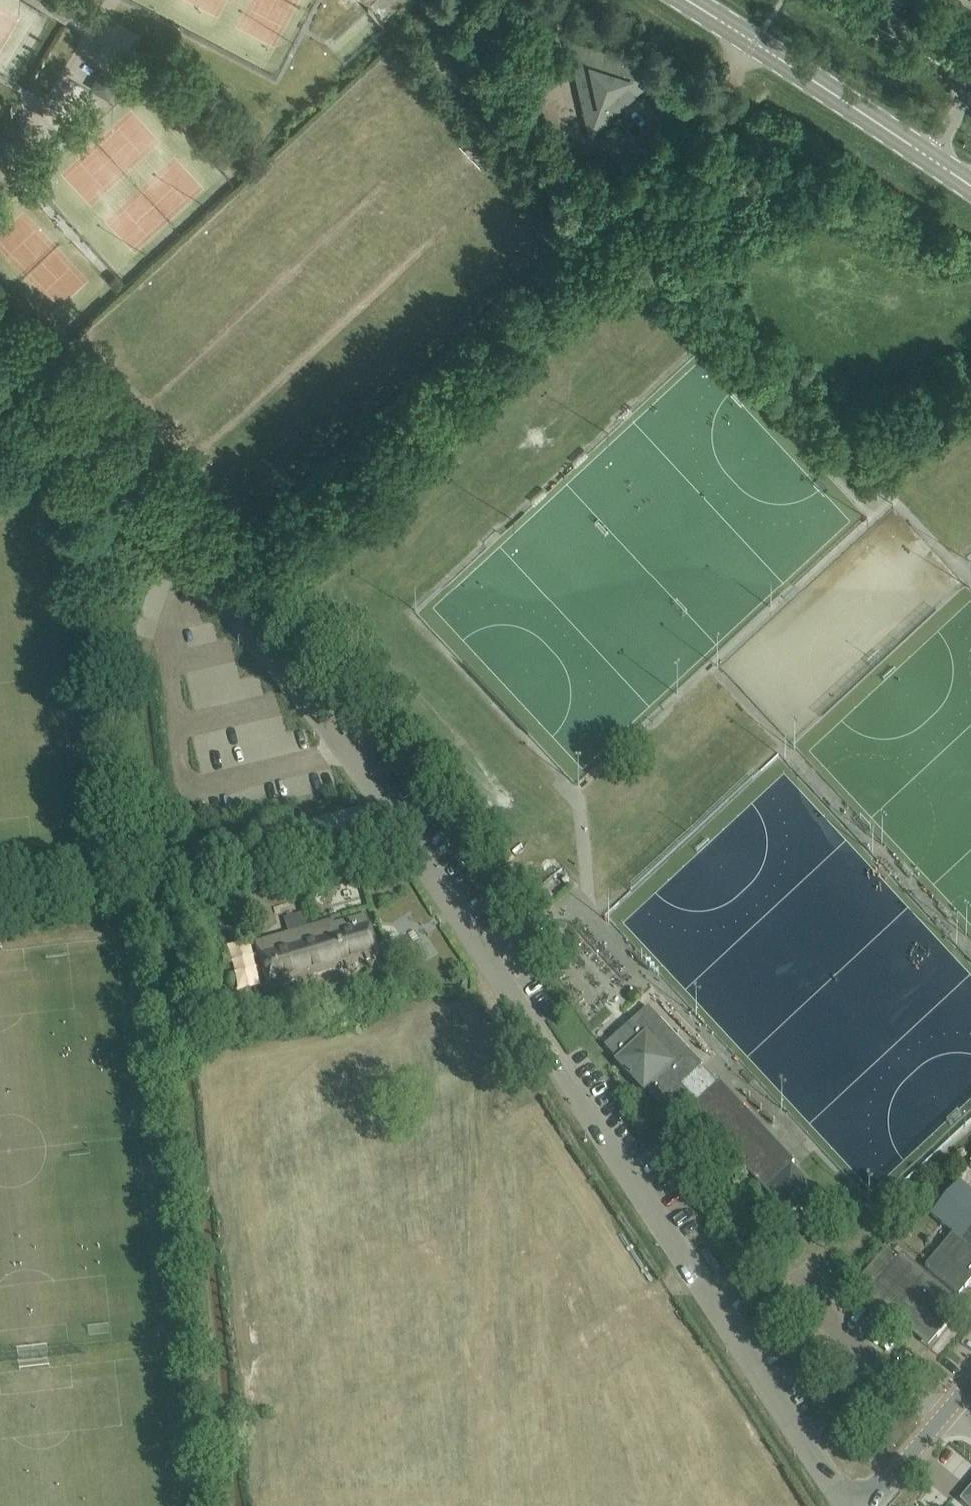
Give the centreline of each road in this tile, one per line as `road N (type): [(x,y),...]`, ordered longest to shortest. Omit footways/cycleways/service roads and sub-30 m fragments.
road 1 (unclassified): [(847,1505),(342,739),(0,350)]
road 2 (track): [(505,986),(489,1016),(484,1364)]
road 3 (tertiary): [(970,186),(688,0)]
road 4 (unclassified): [(868,1505),(970,1384)]

